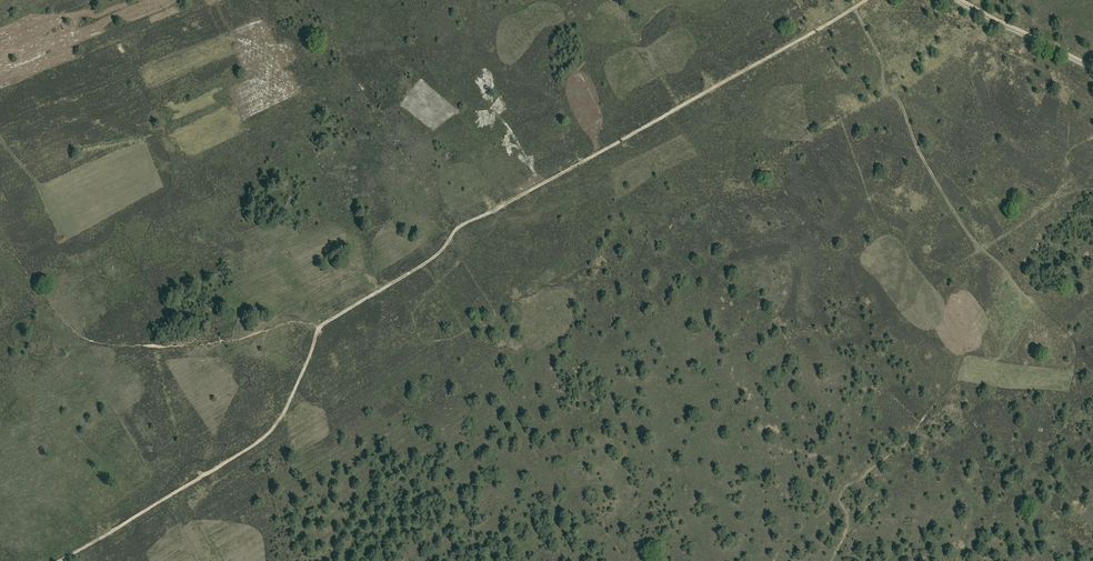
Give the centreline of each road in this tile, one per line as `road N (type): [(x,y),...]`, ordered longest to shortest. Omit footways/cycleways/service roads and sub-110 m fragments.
road 1 (track): [(1092,67),(961,0)]

